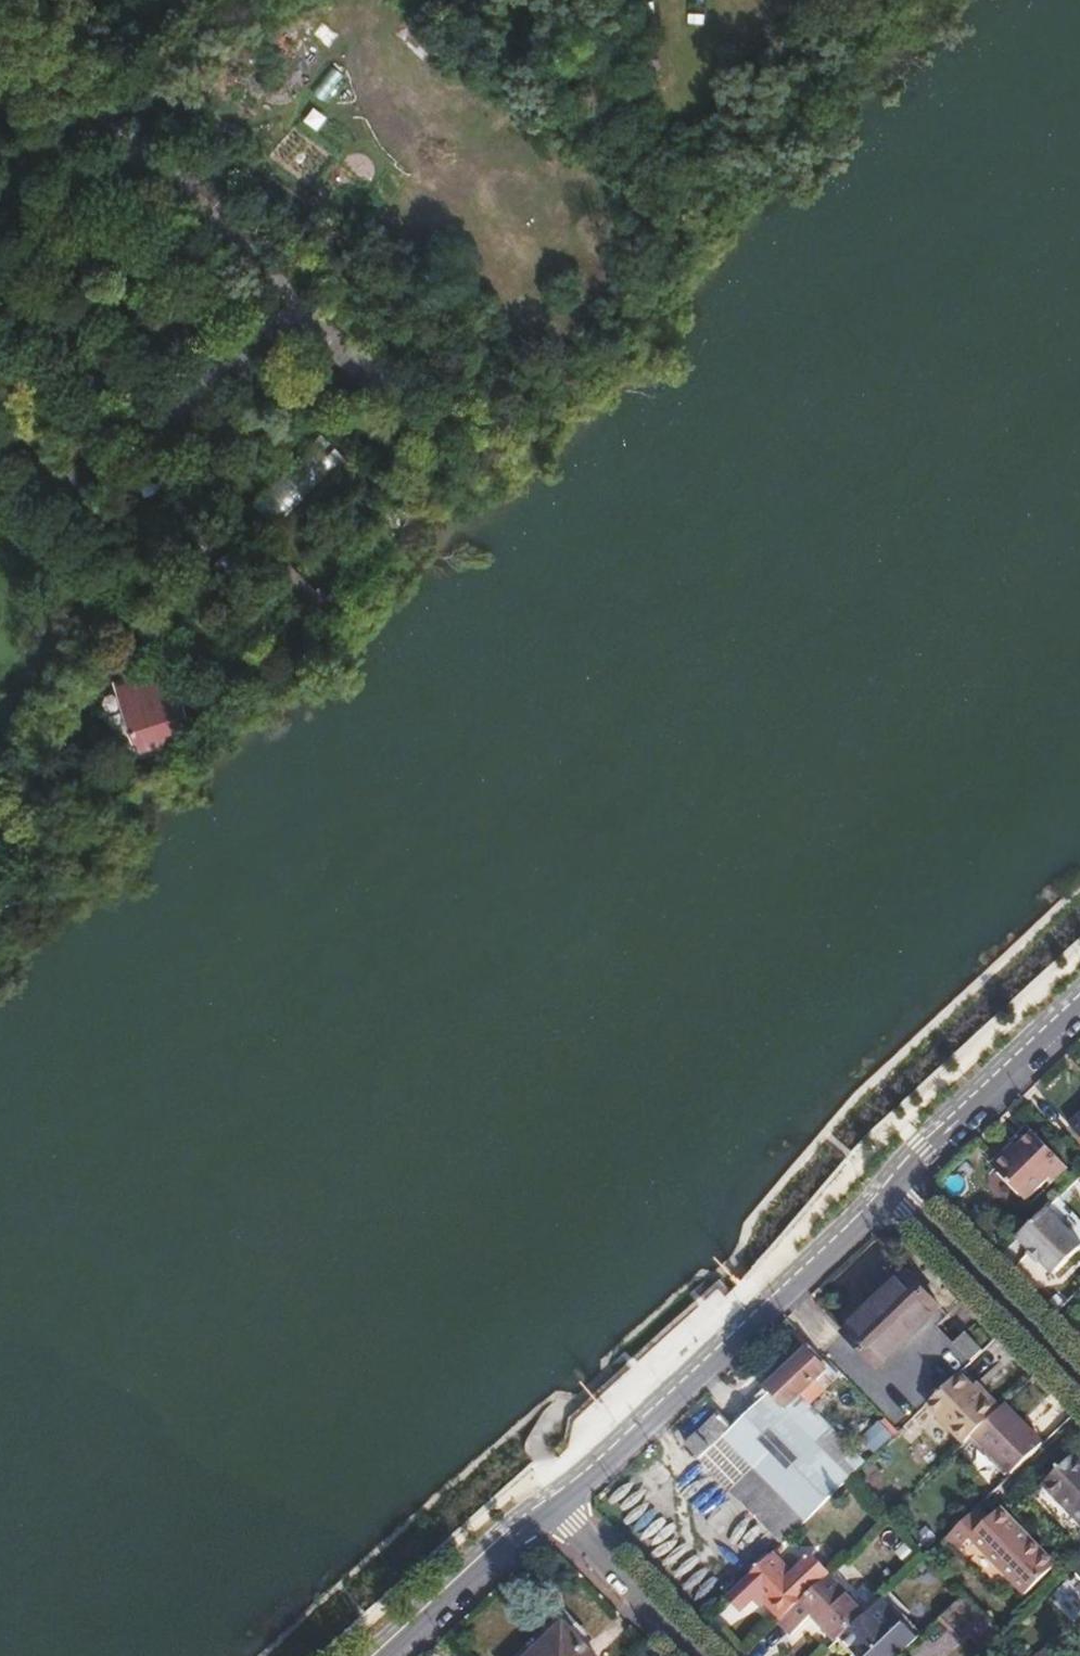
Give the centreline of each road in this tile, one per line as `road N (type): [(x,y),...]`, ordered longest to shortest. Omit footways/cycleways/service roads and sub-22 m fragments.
road 1 (residential): [(894,1185),(556,1503)]
road 2 (residential): [(1079,1377),(894,1185)]
road 3 (residential): [(1079,1007),(894,1185)]
road 4 (residential): [(556,1503),(521,1525),(386,1655)]
road 5 (residential): [(702,1655),(556,1503)]

